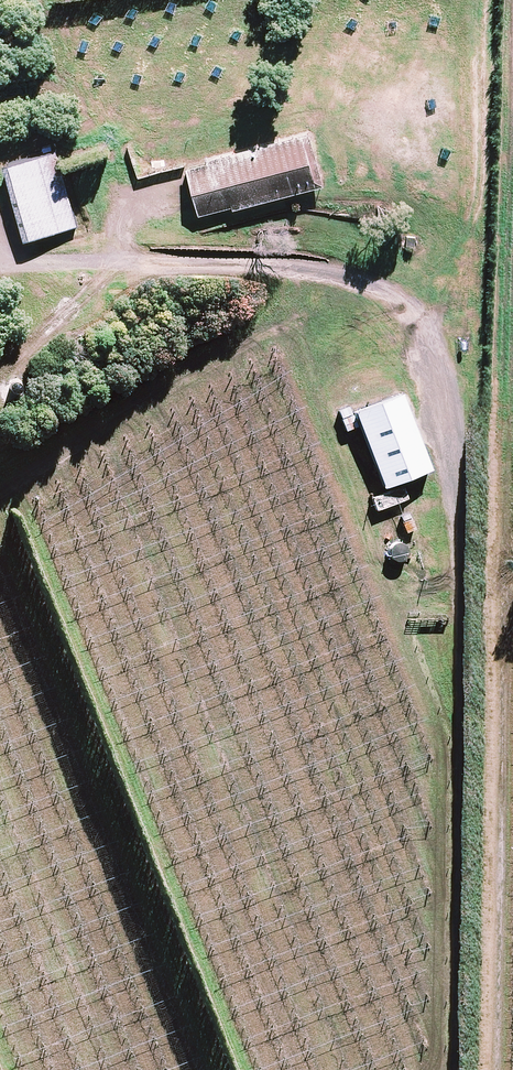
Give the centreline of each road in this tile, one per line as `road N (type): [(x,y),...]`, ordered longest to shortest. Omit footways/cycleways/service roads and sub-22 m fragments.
road 1 (track): [(0,268),(58,262),(323,274),(376,294),(414,328),(454,458),(459,551),(455,1069)]
road 2 (track): [(493,1069),(510,0)]

